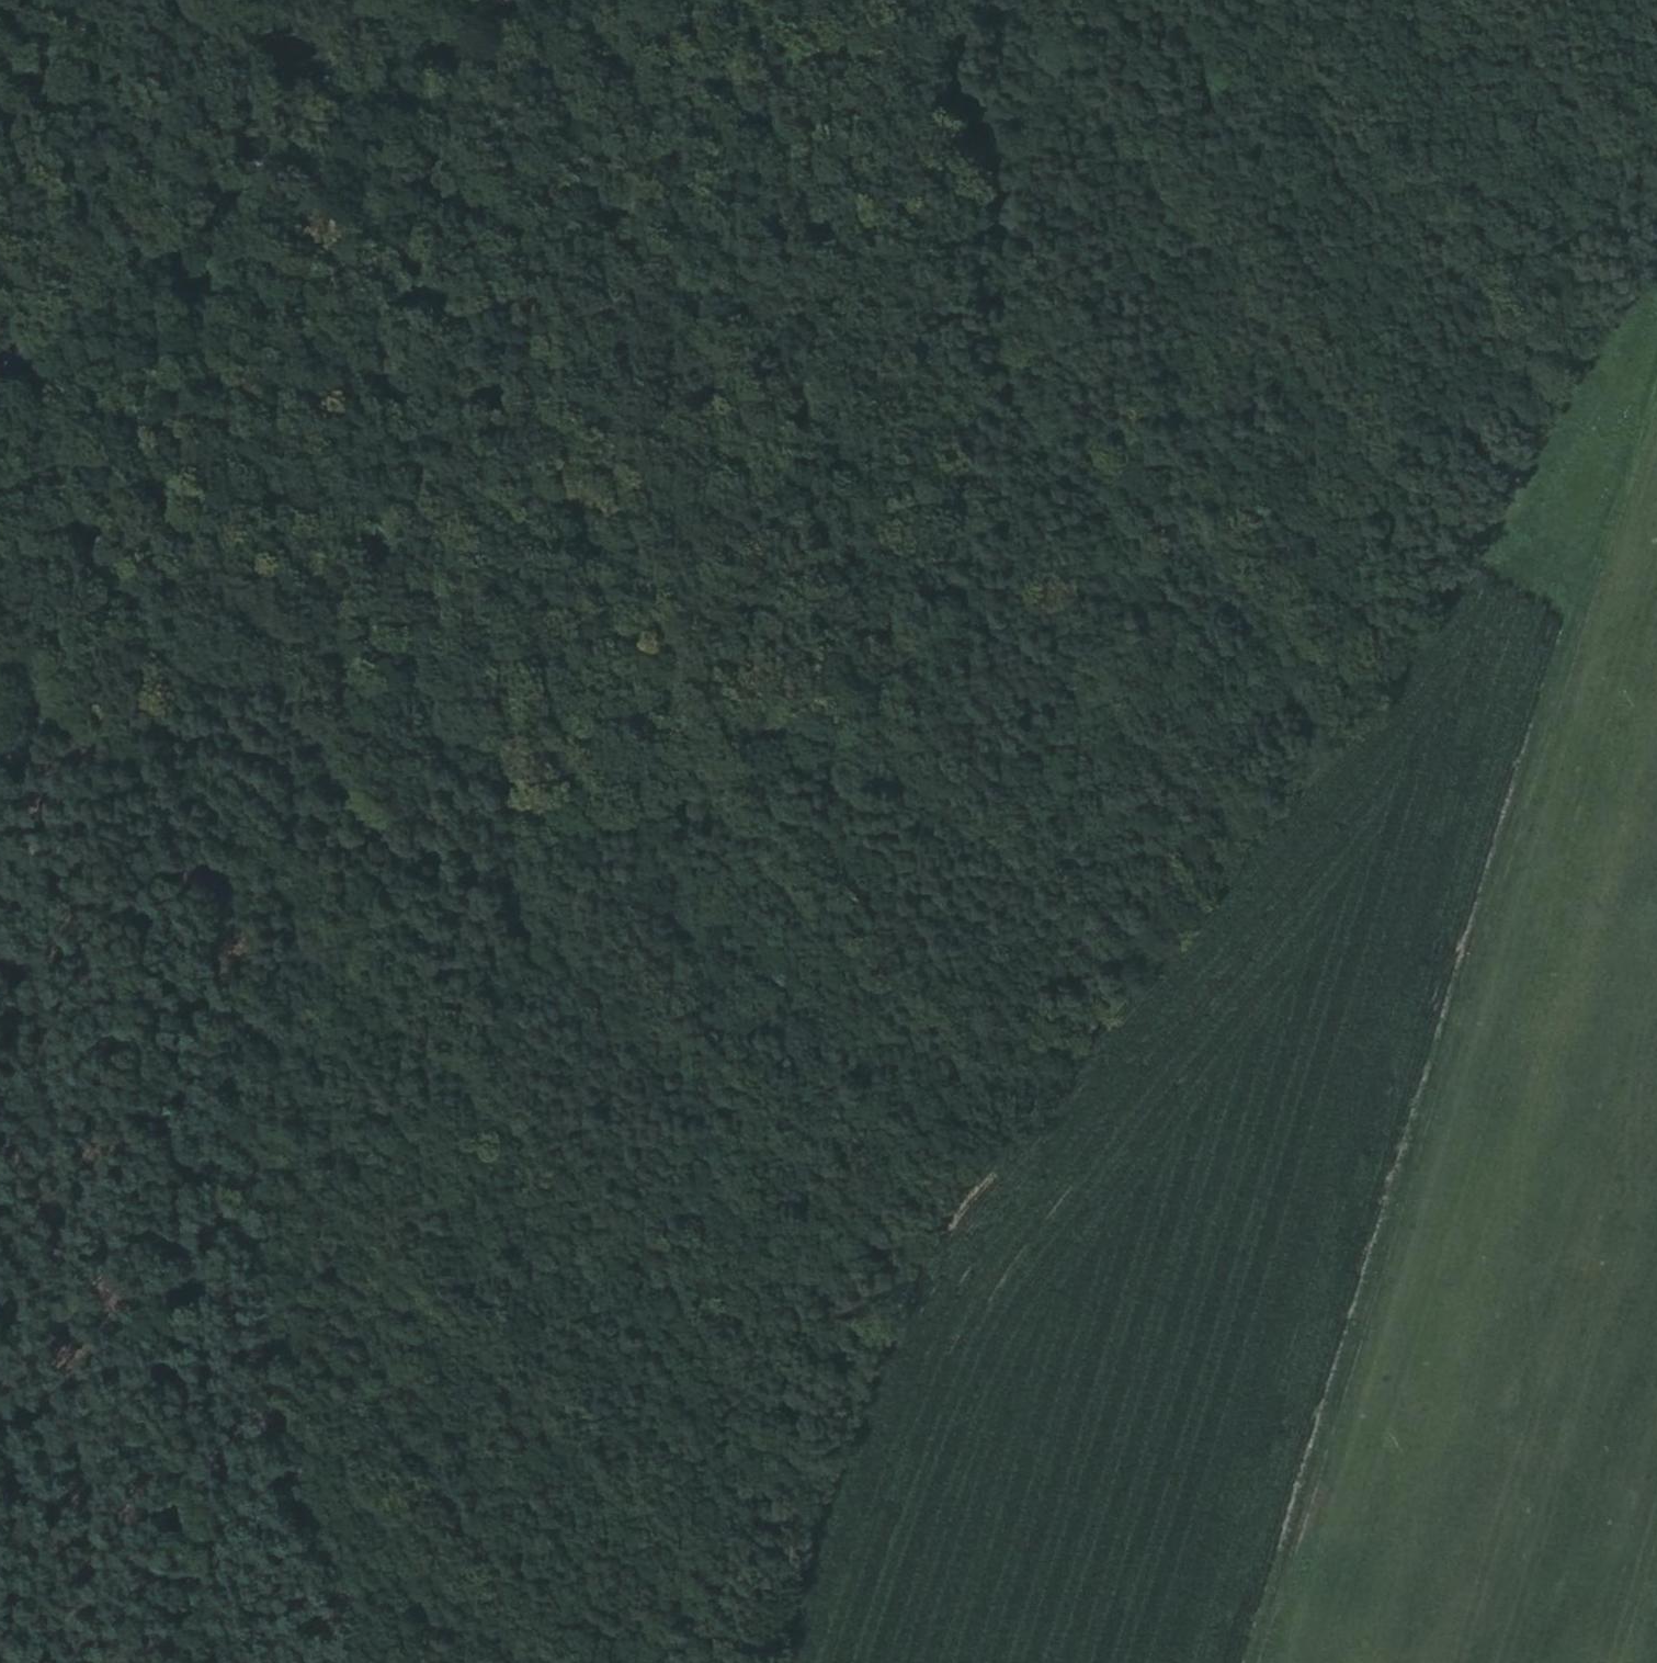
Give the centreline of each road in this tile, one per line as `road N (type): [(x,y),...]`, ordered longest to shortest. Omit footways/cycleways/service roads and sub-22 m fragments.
road 1 (track): [(0,268),(262,81),(403,0)]

